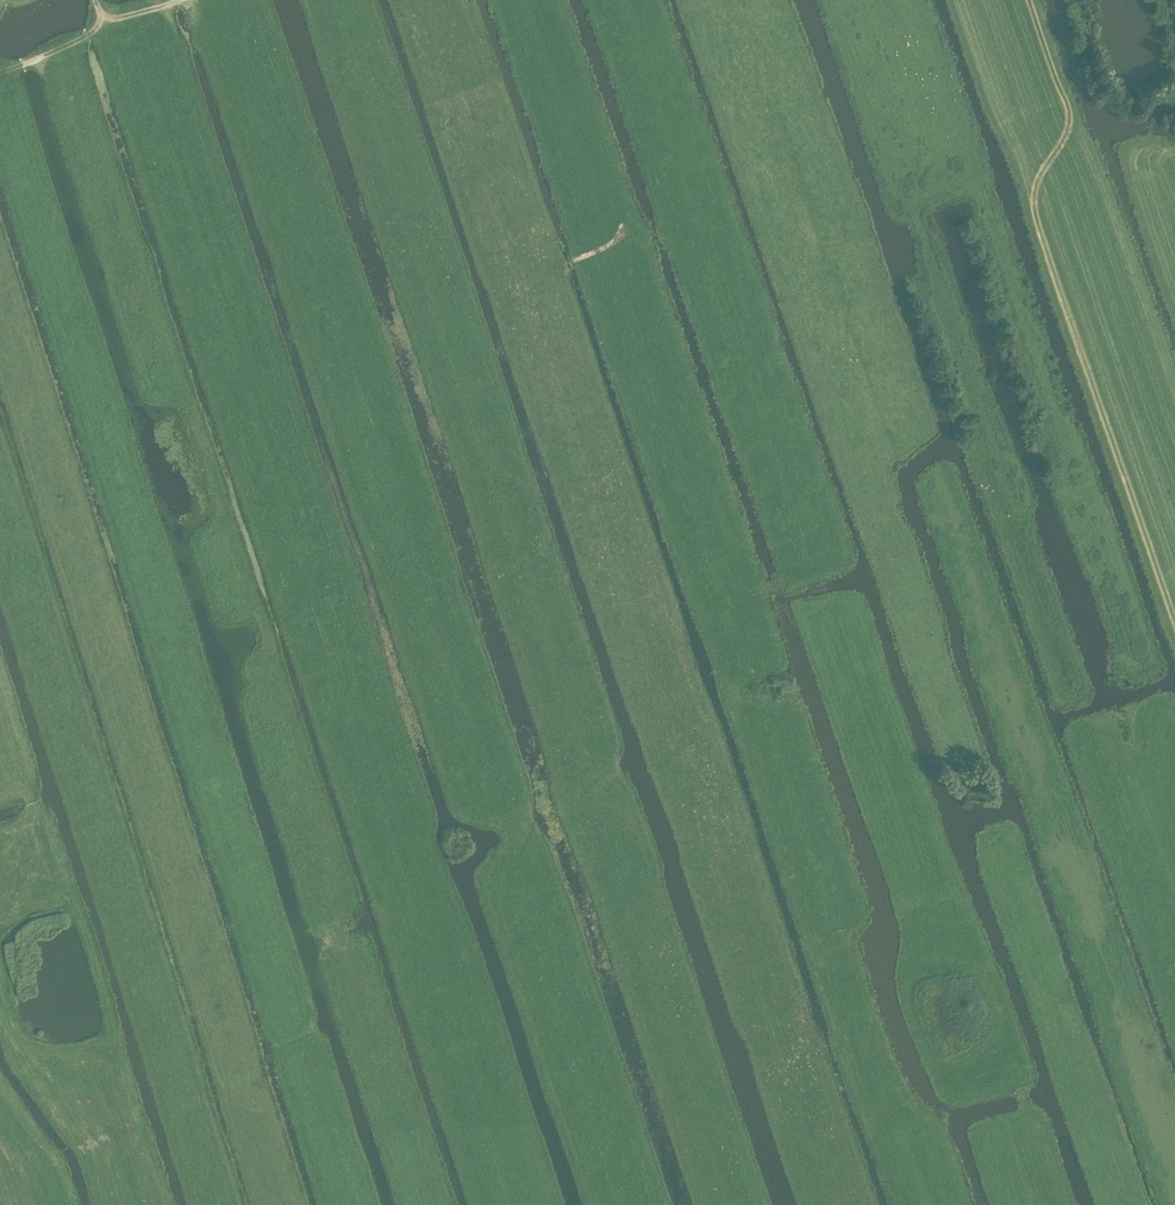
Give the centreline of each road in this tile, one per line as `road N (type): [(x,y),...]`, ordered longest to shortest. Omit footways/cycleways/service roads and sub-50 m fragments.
road 1 (track): [(571,260),(618,240),(622,226),(547,0)]

